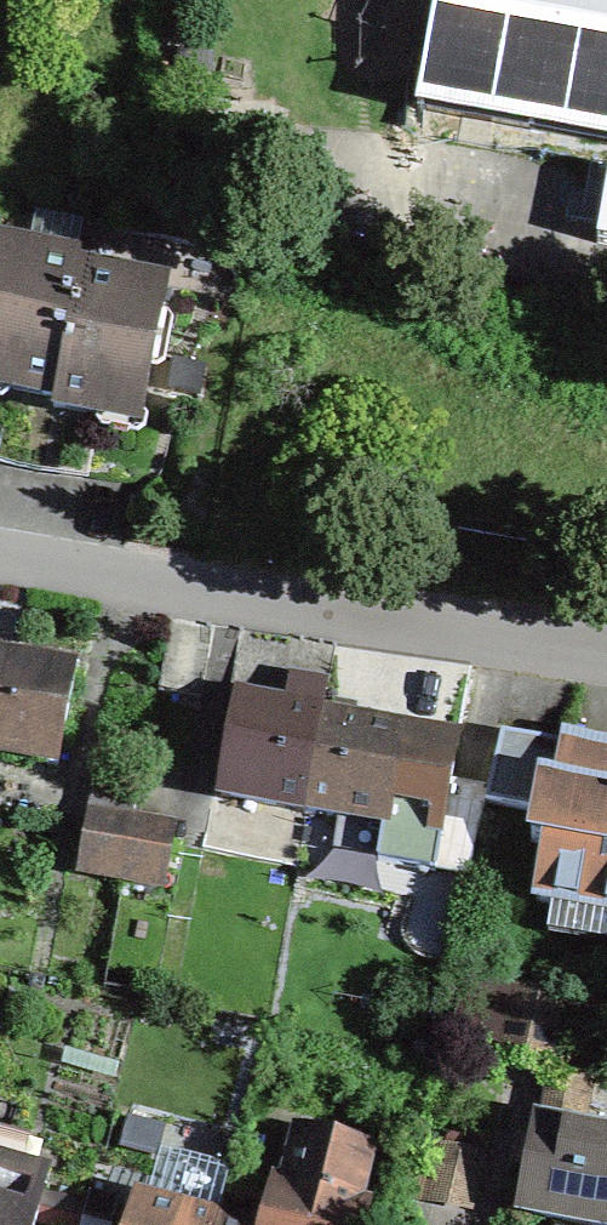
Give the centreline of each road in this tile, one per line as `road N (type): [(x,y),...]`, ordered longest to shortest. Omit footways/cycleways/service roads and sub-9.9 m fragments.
road 1 (residential): [(606,645),(0,548)]

